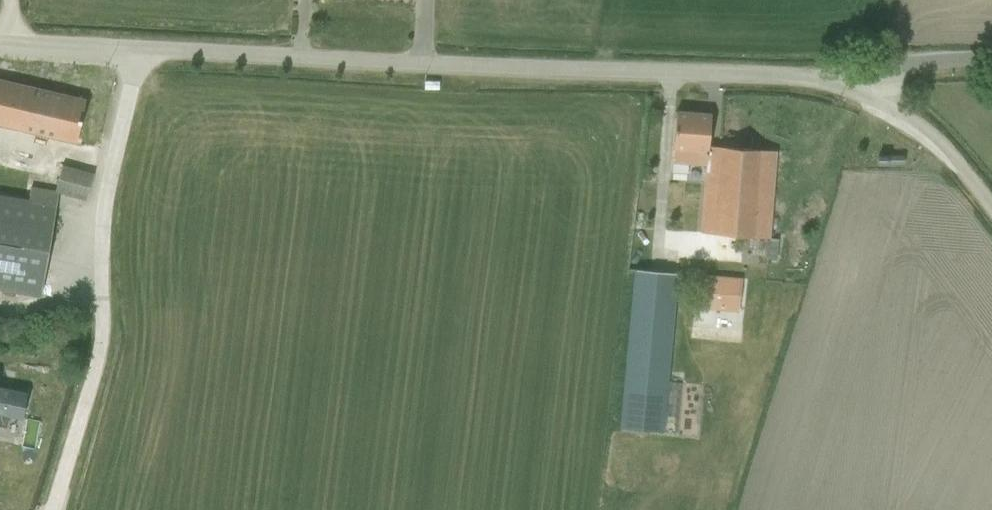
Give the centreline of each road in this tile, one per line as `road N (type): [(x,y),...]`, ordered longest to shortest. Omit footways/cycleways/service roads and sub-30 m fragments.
road 1 (unclassified): [(850,91),(782,76),(133,52)]
road 2 (unclassified): [(133,52),(106,207),(104,336),(52,509)]
road 3 (unclassified): [(991,58),(905,67),(850,91)]
road 4 (unclassified): [(133,52),(0,39)]
road 5 (unclassified): [(991,208),(907,117)]

